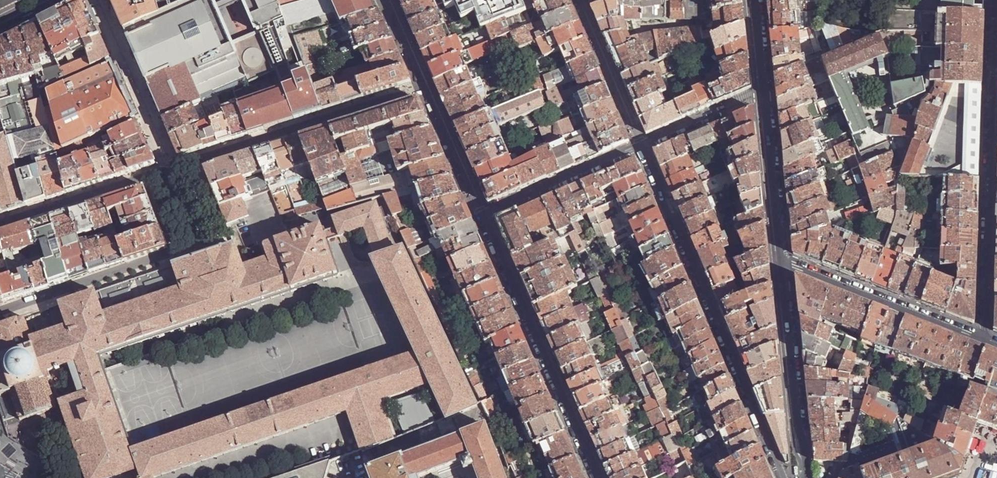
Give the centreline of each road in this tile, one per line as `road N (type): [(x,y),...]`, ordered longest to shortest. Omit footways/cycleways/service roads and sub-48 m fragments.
road 1 (residential): [(642,146),(784,477)]
road 2 (residential): [(985,340),(994,0)]
road 3 (residential): [(598,477),(483,217)]
road 4 (residential): [(756,0),(782,261)]
road 5 (residential): [(483,217),(387,0)]
road 6 (residential): [(782,261),(985,340)]
road 7 (residential): [(782,261),(806,477)]
road 8 (residential): [(642,146),(483,217)]
road 9 (residential): [(580,0),(642,146)]

